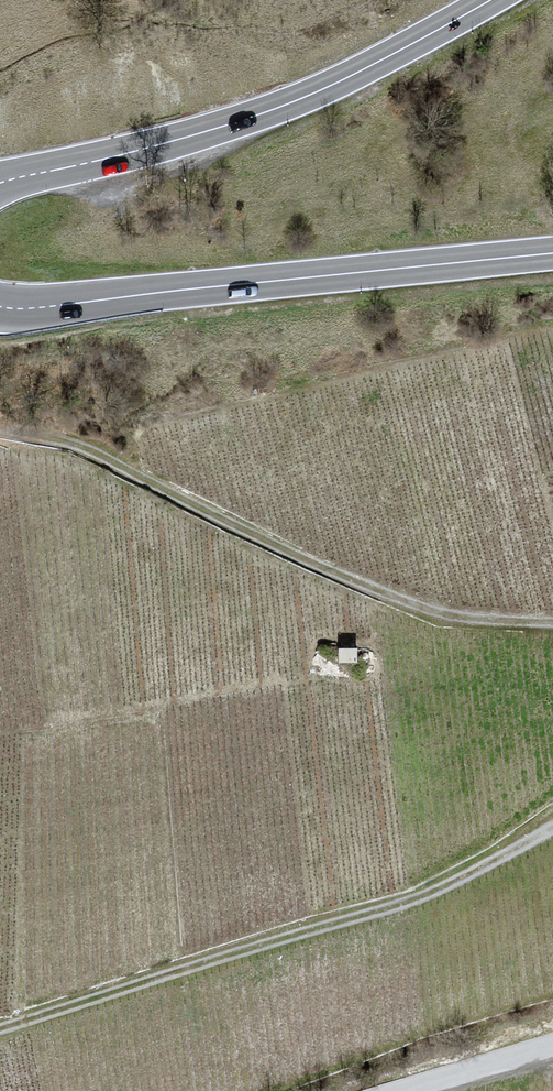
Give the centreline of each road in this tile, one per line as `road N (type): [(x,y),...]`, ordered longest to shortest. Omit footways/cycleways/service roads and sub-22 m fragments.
road 1 (track): [(552,617),(470,615),(400,596),(85,448),(0,427)]
road 2 (track): [(552,832),(386,911),(0,1036)]
road 3 (secondary): [(552,253),(0,313)]
road 4 (secondary): [(0,184),(238,125),(324,92),(491,0)]
road 5 (unclassified): [(395,1090),(552,1040)]

